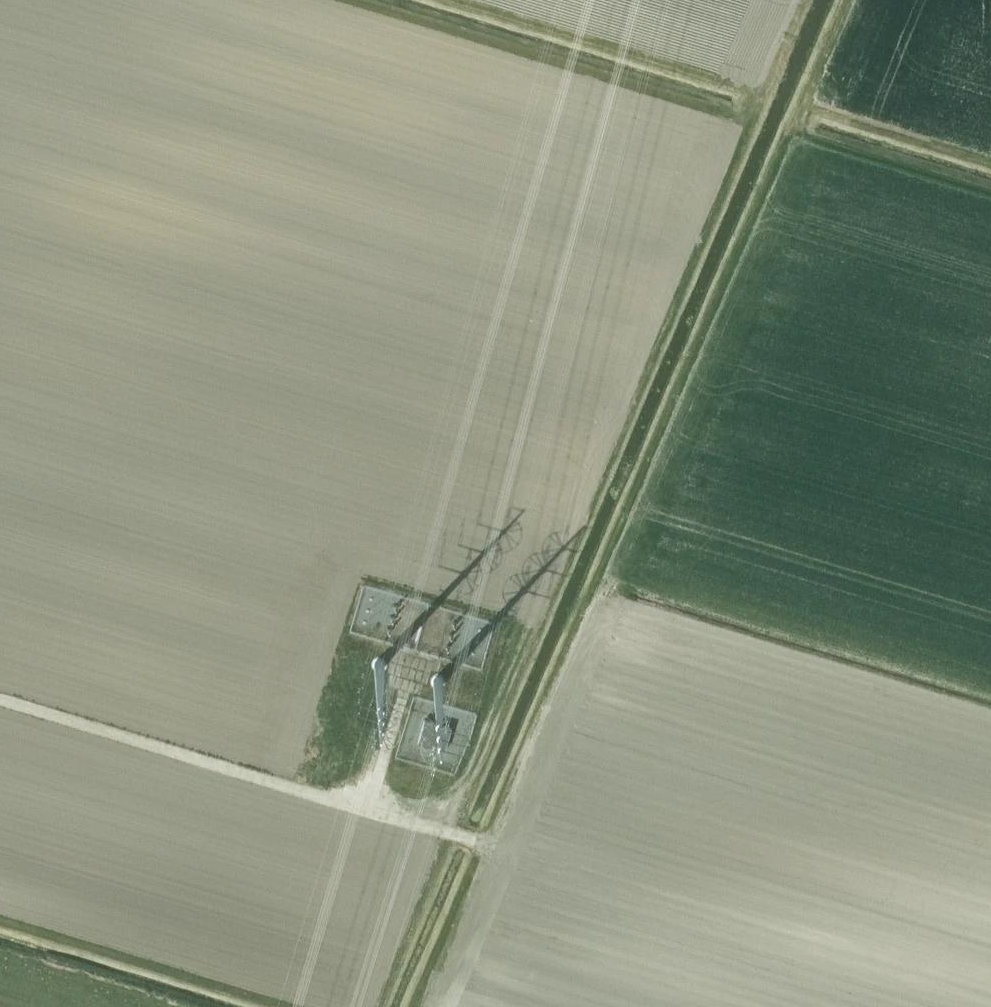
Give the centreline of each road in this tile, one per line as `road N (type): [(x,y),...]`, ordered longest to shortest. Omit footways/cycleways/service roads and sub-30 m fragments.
road 1 (track): [(455,838),(0,699)]

